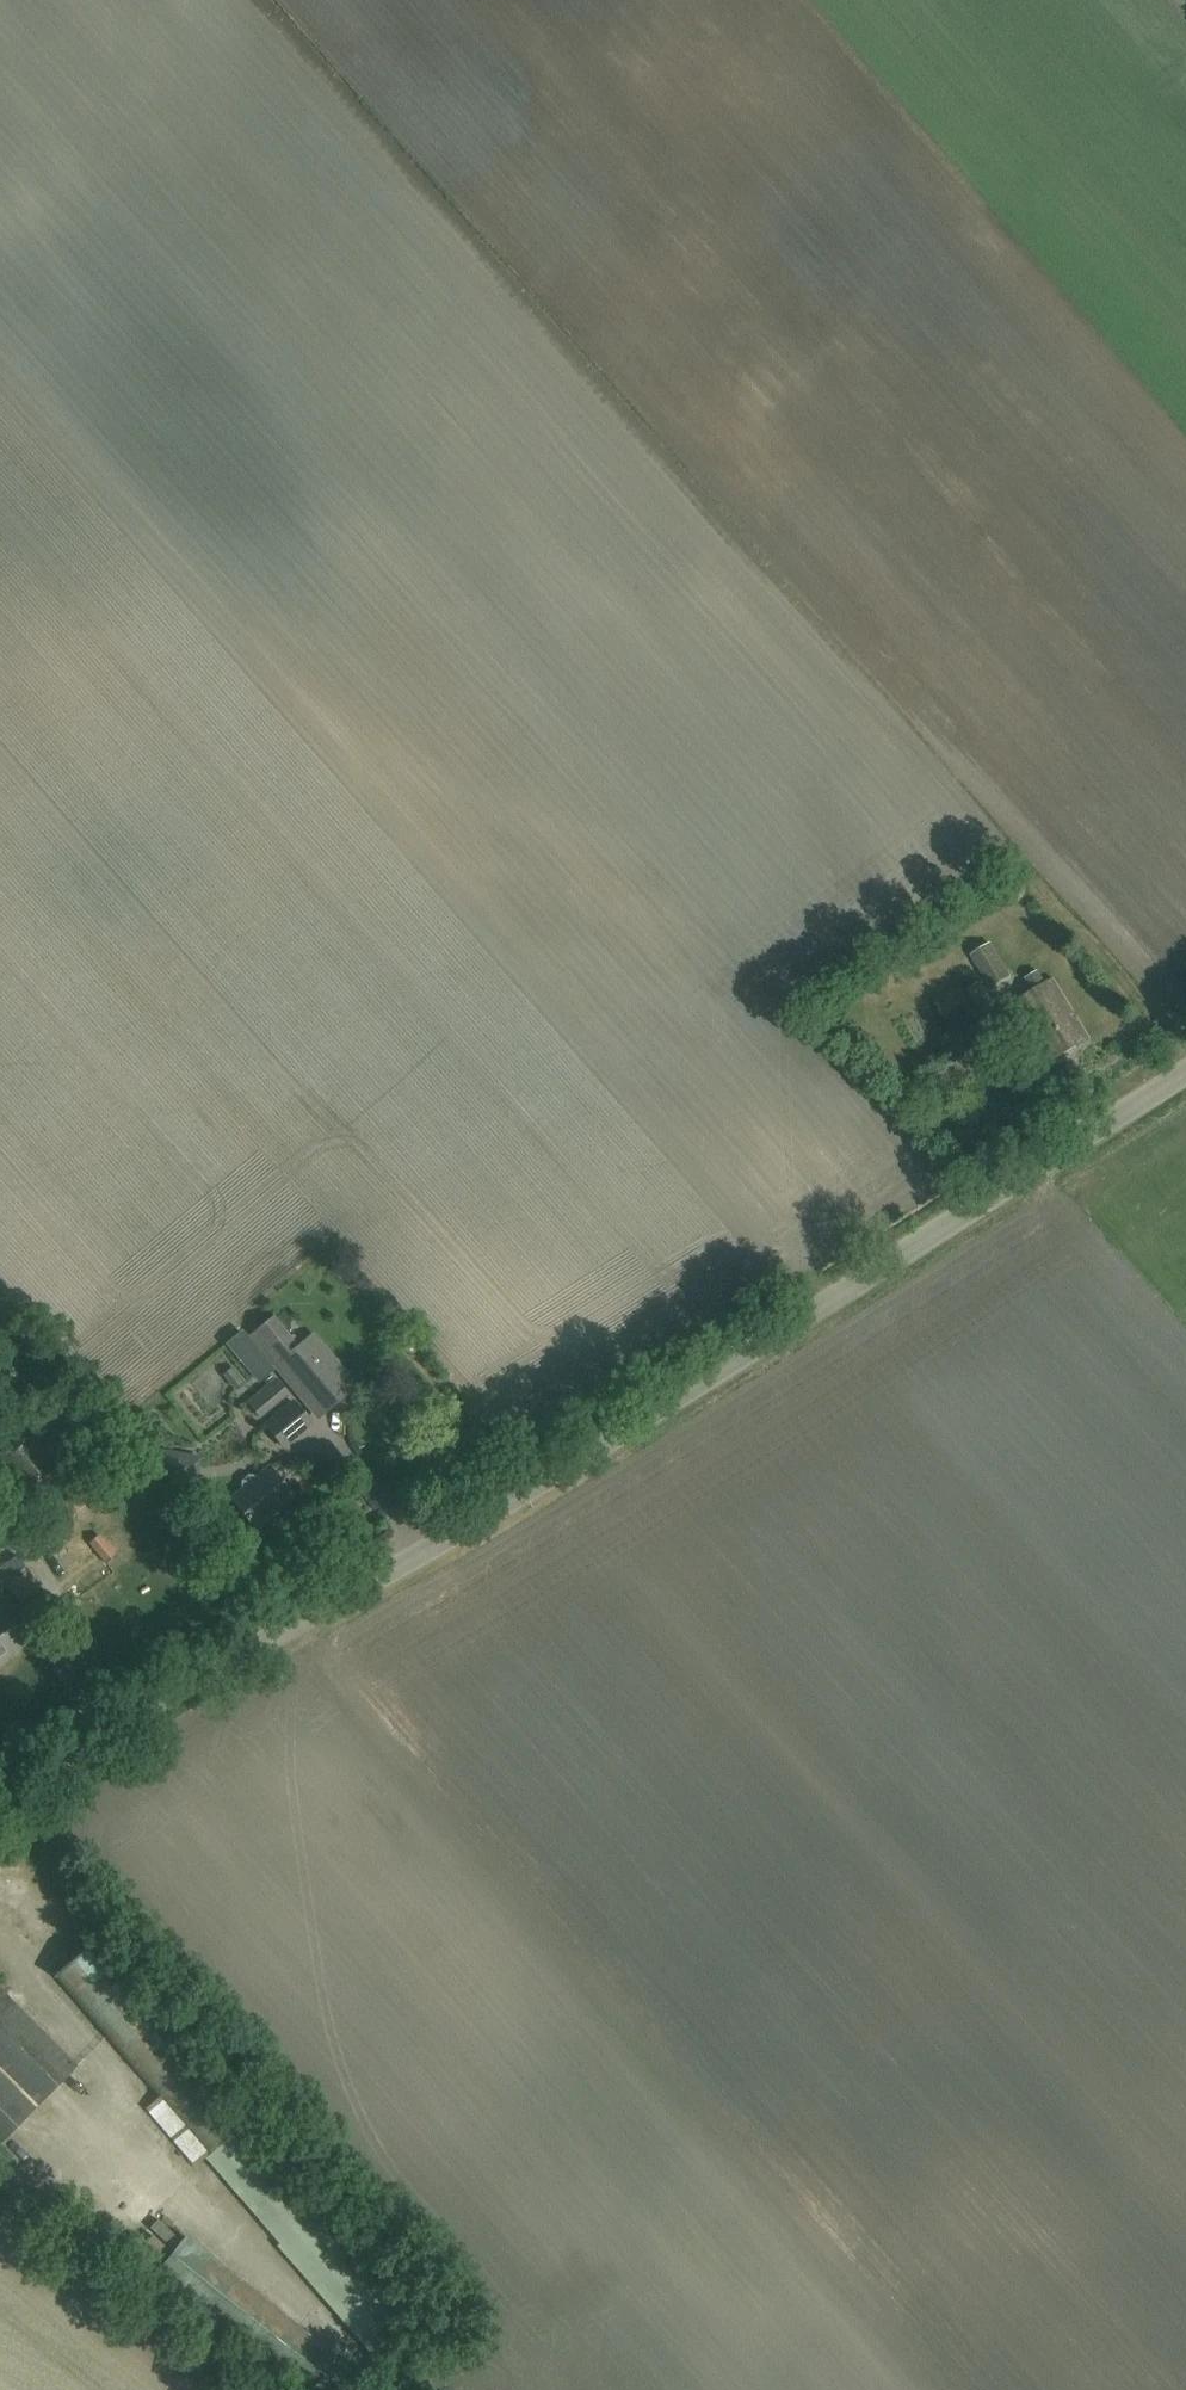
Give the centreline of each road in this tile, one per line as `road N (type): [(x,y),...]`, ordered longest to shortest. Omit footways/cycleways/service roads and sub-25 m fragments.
road 1 (unclassified): [(0,1795),(553,1470),(1185,1069)]

